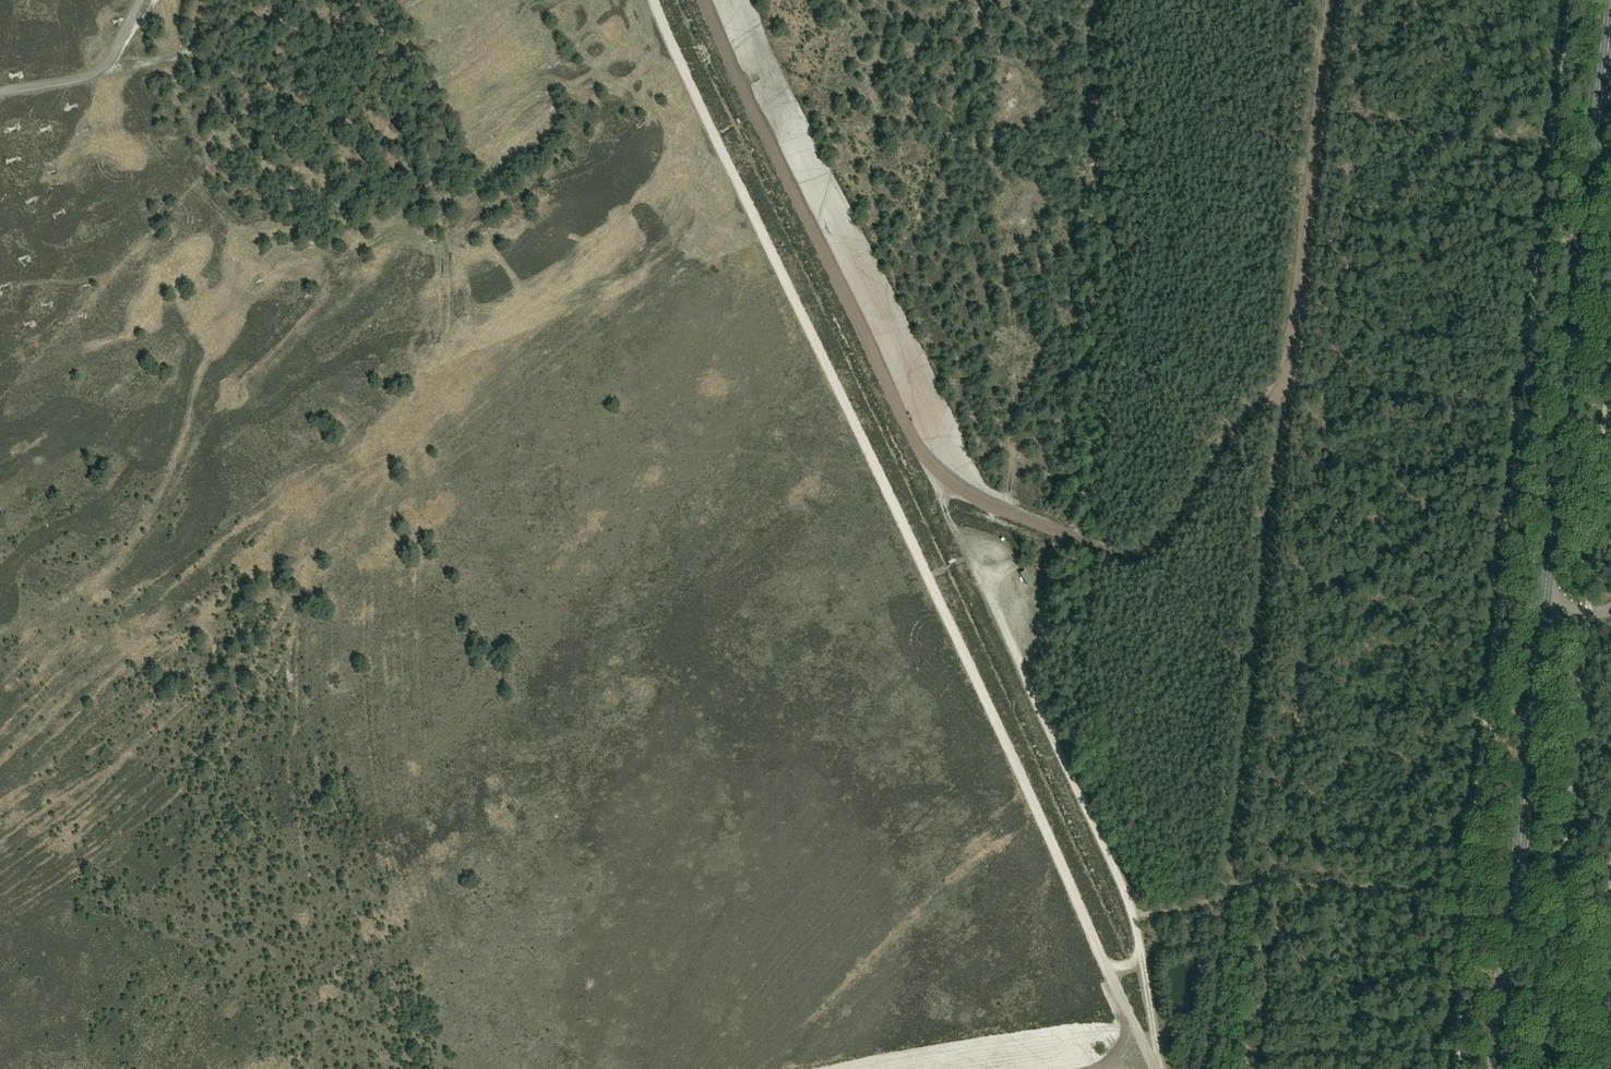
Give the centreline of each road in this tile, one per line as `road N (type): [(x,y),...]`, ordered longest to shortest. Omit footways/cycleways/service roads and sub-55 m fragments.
road 1 (secondary): [(1544,608),(1610,27)]
road 2 (secondary): [(1502,1068),(1544,608)]
road 3 (track): [(1610,885),(1599,1068)]

